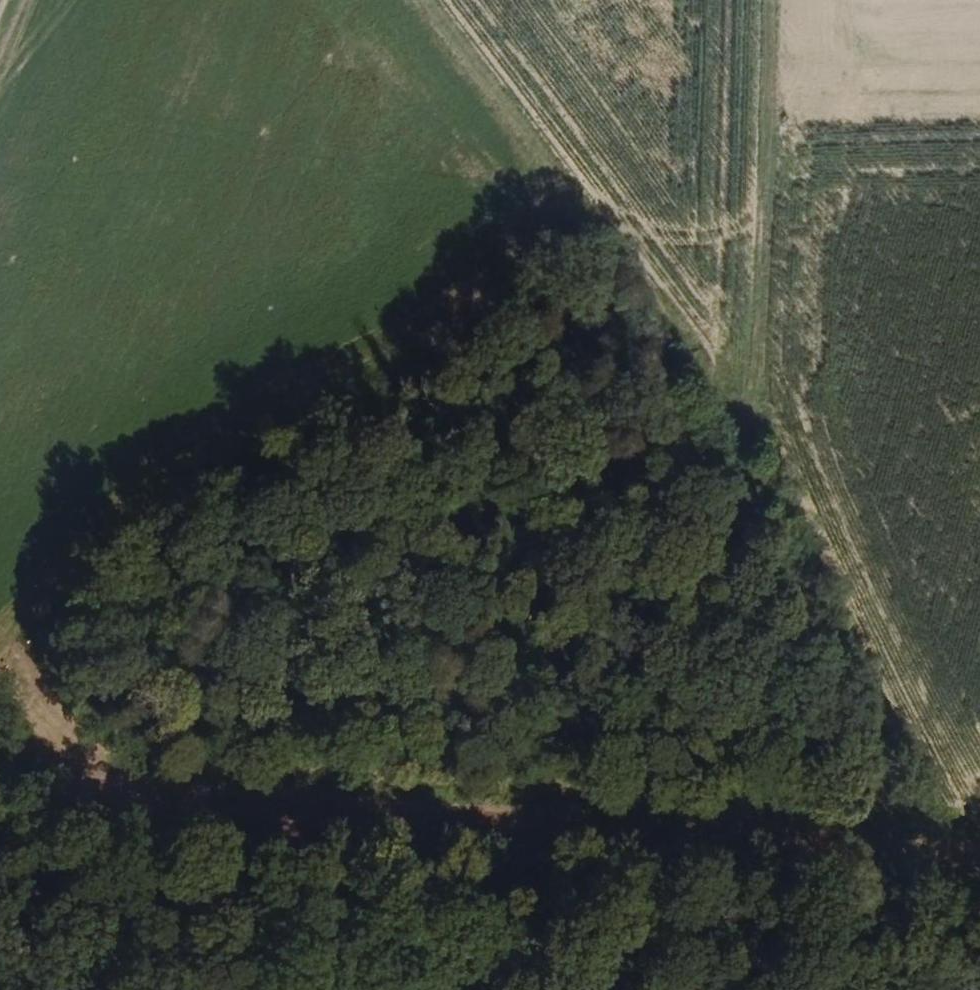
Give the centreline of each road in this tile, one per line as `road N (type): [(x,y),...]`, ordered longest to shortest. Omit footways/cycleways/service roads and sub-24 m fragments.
road 1 (track): [(764,0),(752,398),(742,442),(749,491),(910,848),(979,965)]

